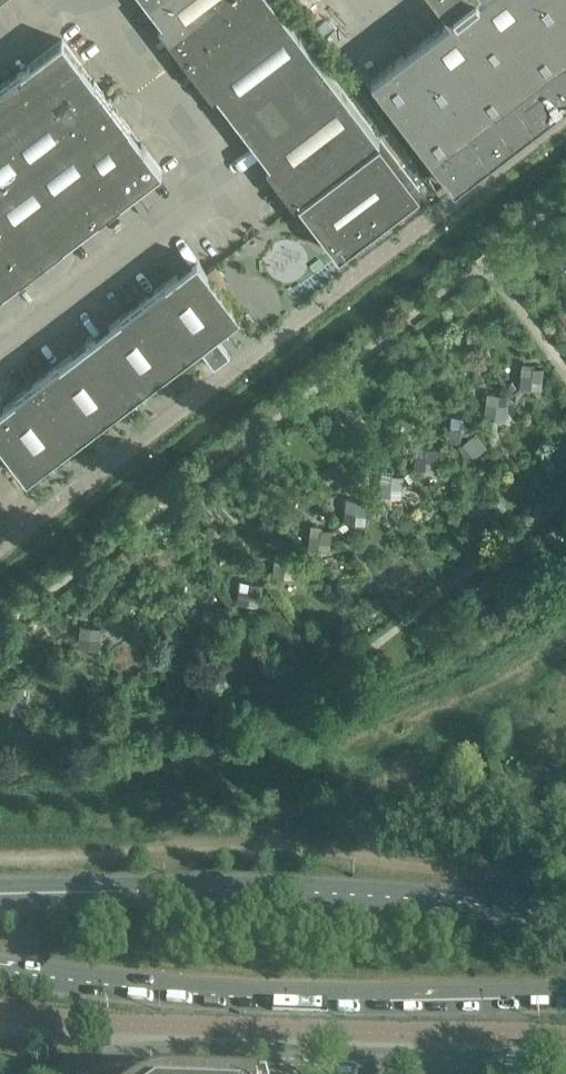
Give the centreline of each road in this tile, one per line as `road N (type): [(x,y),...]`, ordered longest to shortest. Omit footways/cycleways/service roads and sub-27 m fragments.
road 1 (primary): [(0,970),(325,998),(565,997)]
road 2 (unclassified): [(91,0),(212,159),(213,184),(0,351)]
road 3 (primary): [(565,912),(322,891),(125,890)]
road 4 (tertiary): [(81,1073),(162,1057),(336,1062)]
road 5 (tertiary): [(565,1061),(367,1054),(336,1062)]
road 6 (primary): [(125,890),(0,902)]
road 7 (primary): [(125,890),(0,882)]

